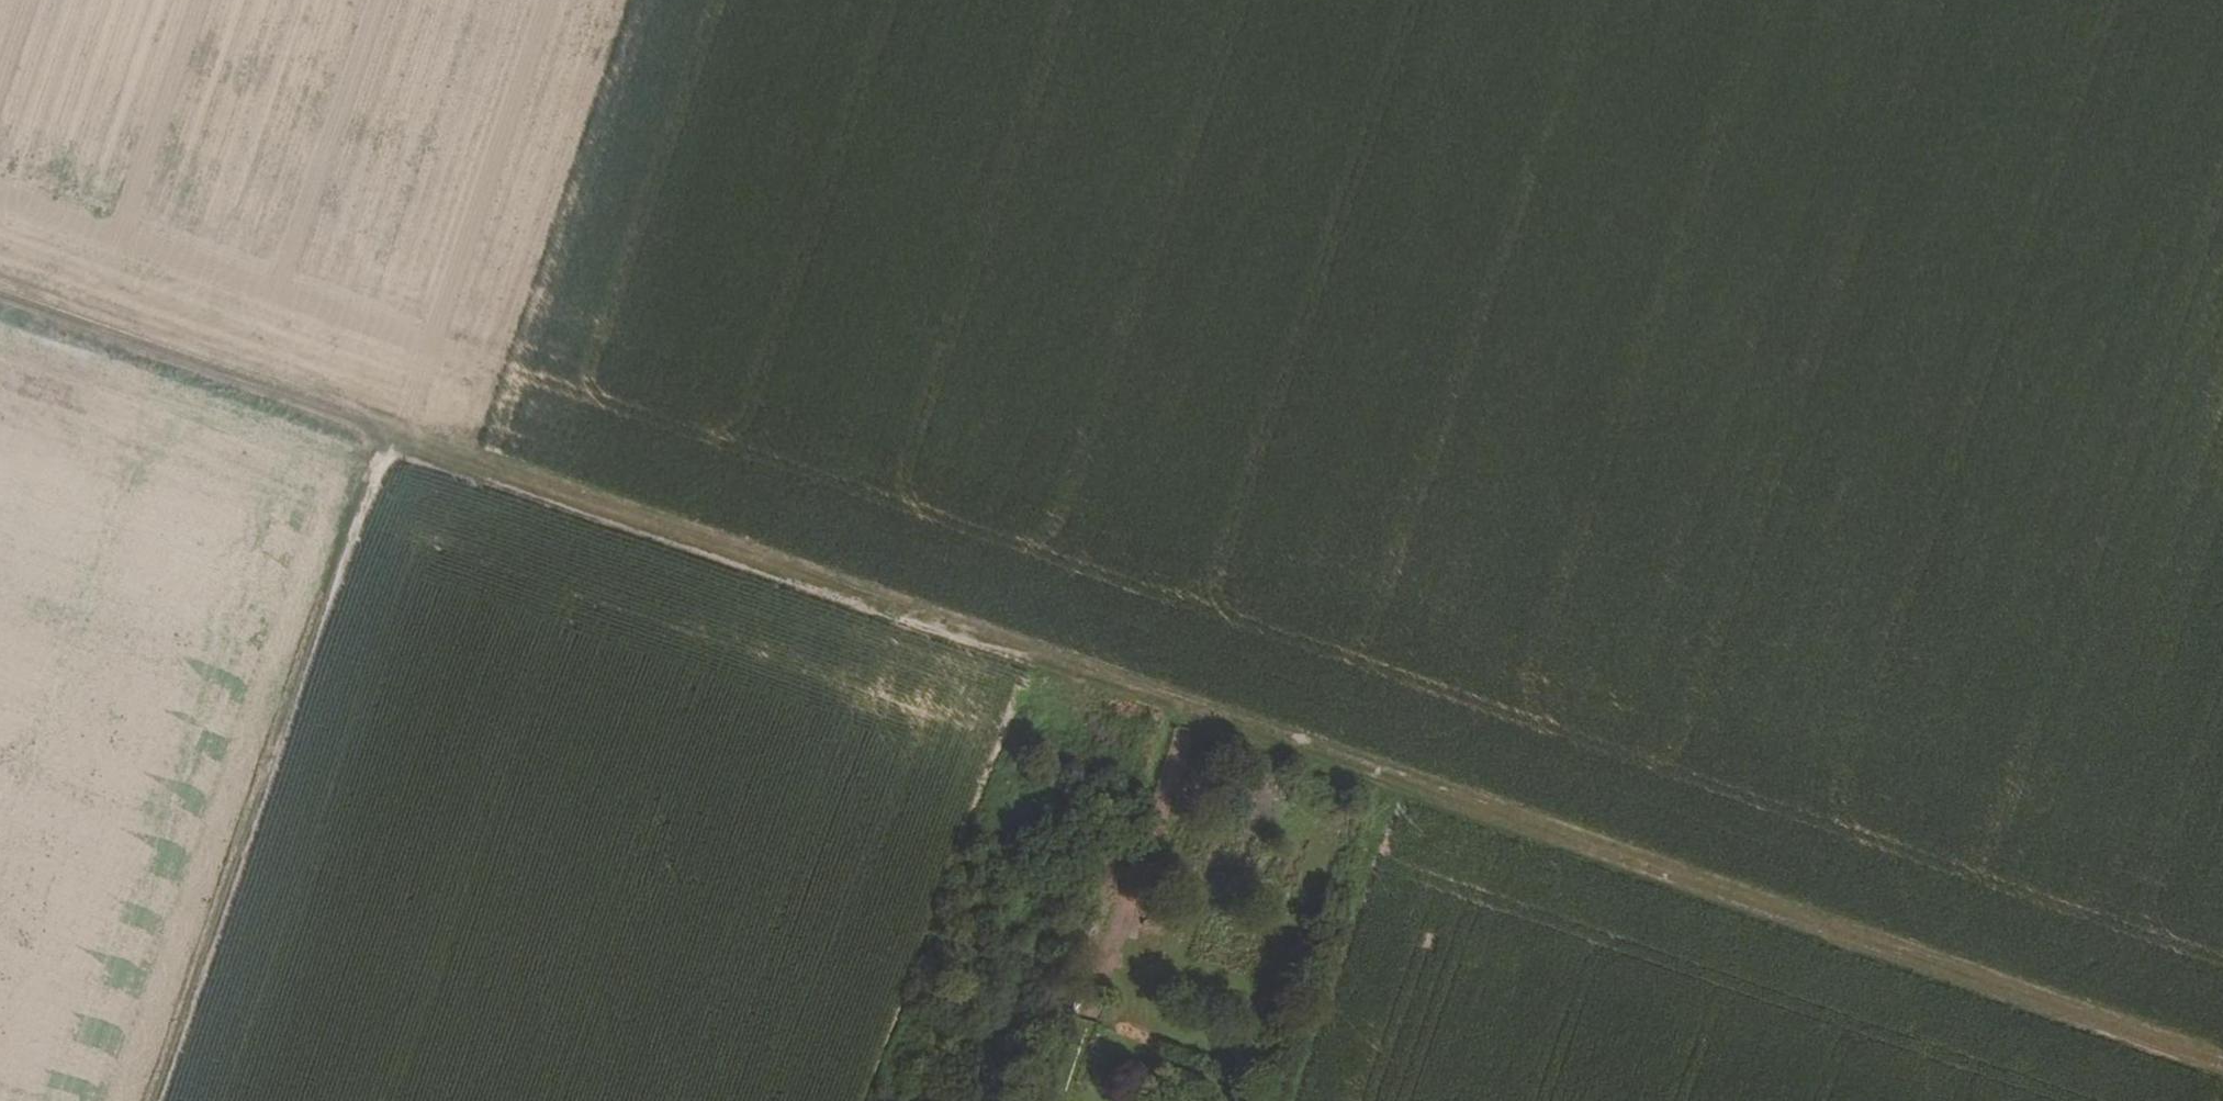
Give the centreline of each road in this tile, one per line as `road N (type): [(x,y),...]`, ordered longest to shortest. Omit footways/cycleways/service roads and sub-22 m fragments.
road 1 (track): [(2222,1066),(0,302)]
road 2 (track): [(153,1100),(392,433)]

